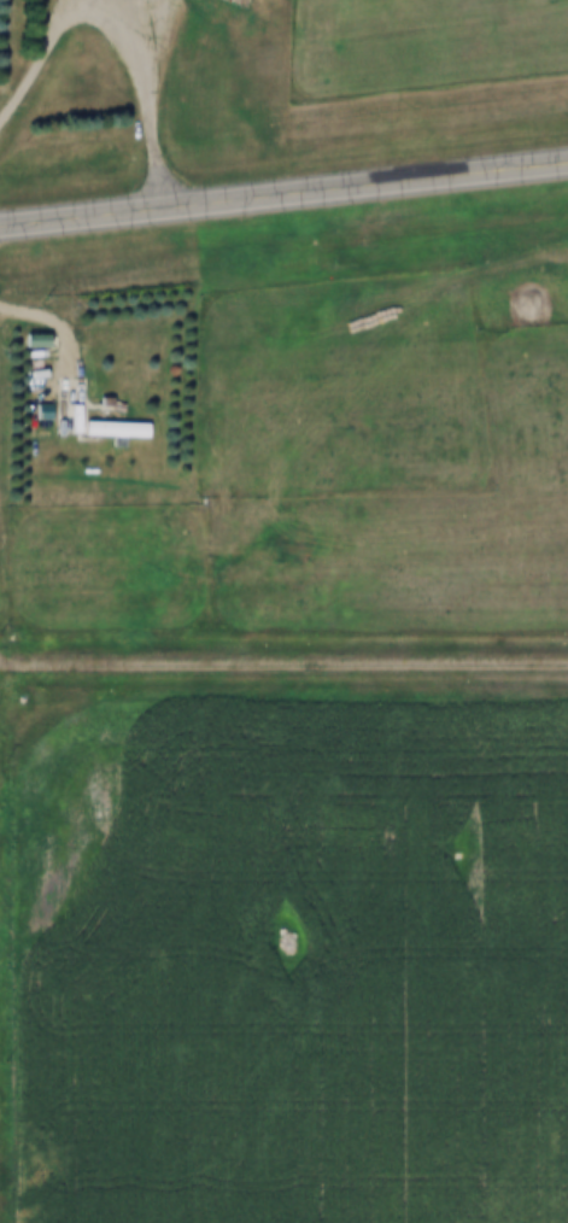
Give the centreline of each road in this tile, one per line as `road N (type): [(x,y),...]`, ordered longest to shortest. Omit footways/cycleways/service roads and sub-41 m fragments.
road 1 (secondary): [(567,164),(0,229)]
road 2 (track): [(0,663),(567,669)]

